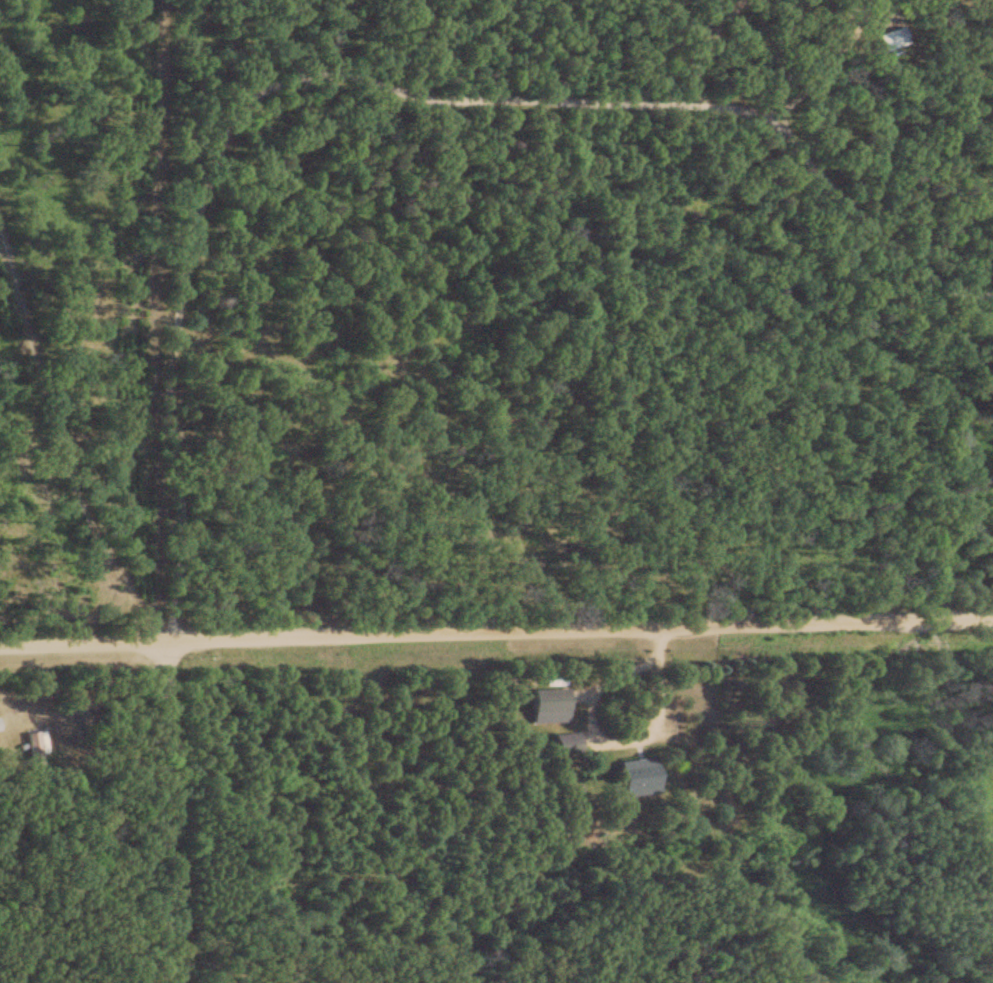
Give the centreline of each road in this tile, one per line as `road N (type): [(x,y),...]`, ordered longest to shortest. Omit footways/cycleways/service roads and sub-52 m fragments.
road 1 (residential): [(992,618),(0,649)]
road 2 (residential): [(165,982),(165,642)]

